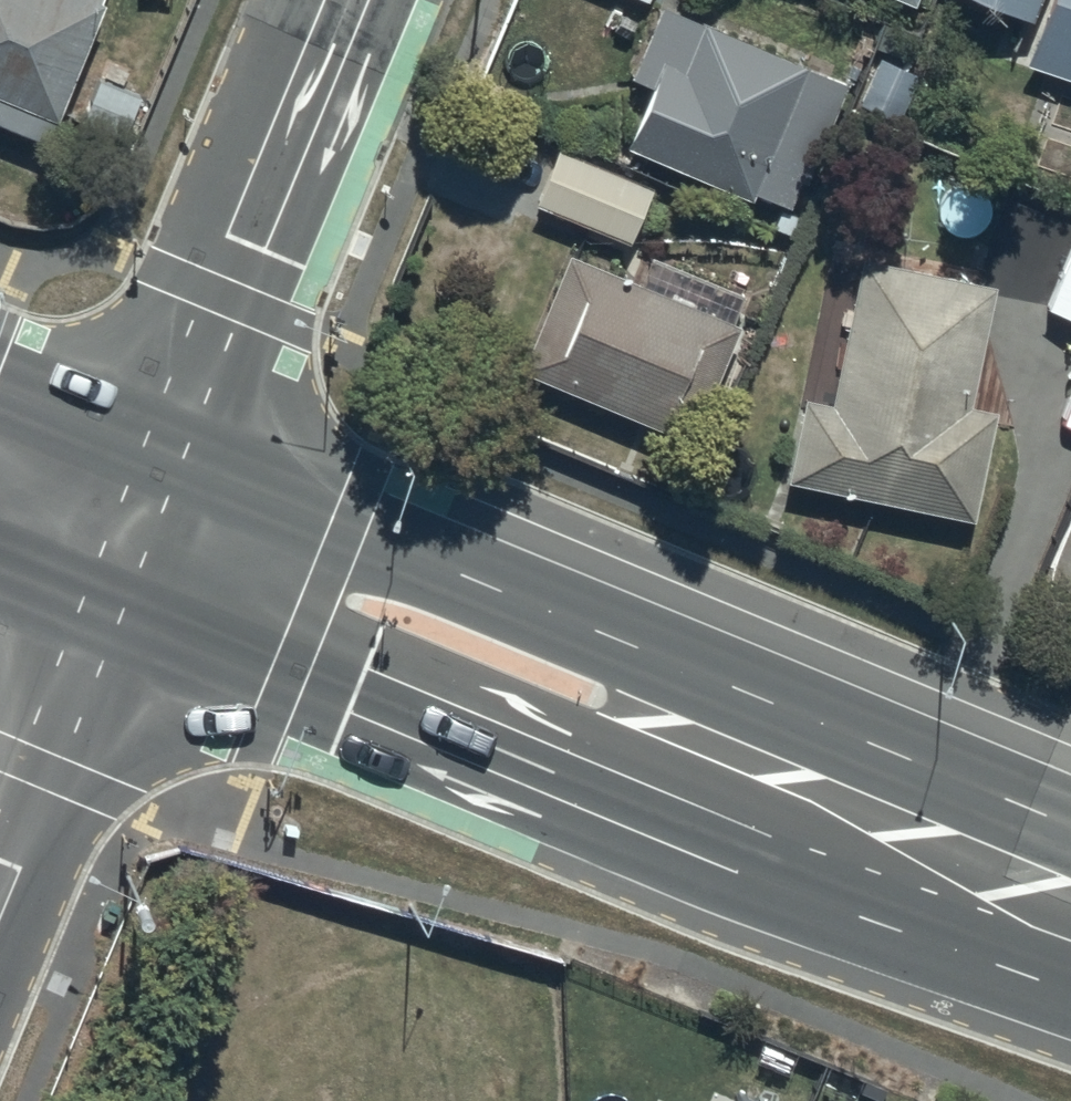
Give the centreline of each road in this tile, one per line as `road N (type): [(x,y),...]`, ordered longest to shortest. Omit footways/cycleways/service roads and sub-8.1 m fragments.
road 1 (trunk): [(1070,974),(96,601)]
road 2 (trunk): [(150,470),(1070,843)]
road 3 (residential): [(150,470),(346,0)]
road 4 (residential): [(0,836),(96,601)]
road 5 (trunk): [(0,412),(150,470)]
road 6 (residential): [(96,601),(150,470)]

